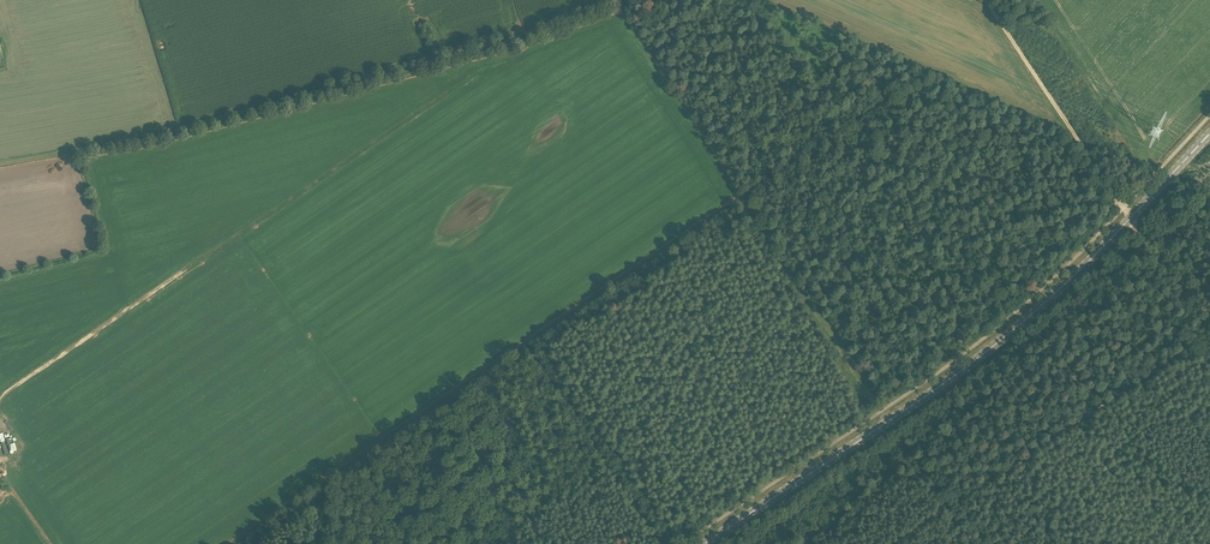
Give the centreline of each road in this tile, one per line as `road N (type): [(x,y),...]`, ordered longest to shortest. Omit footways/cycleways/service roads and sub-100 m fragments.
road 1 (primary): [(704,543),(1012,331),(1209,133)]
road 2 (track): [(0,397),(513,58)]
road 3 (track): [(986,0),(1207,332)]
road 4 (track): [(899,543),(1207,332)]

